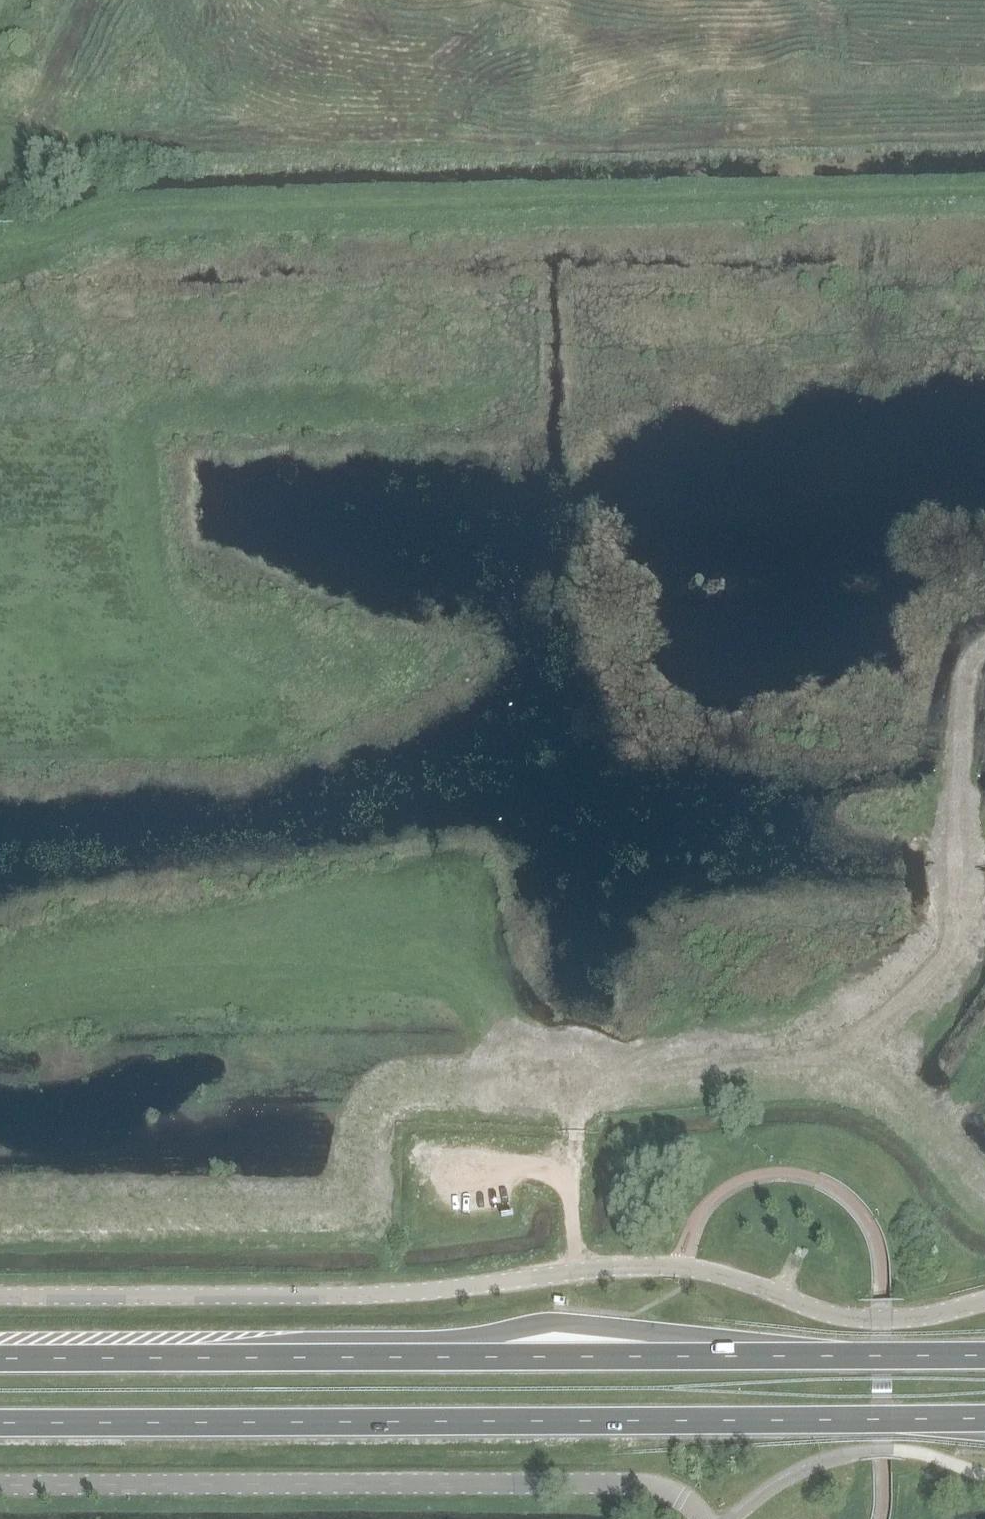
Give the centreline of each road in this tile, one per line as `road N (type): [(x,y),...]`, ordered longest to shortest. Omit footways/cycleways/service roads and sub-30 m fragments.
road 1 (unclassified): [(0,1297),(418,1292),(664,1266),(726,1276),(853,1319),(932,1315),(984,1301)]
road 2 (trunk): [(0,1422),(984,1417)]
road 3 (trunk): [(984,1356),(0,1358)]
road 4 (unclassified): [(0,1485),(632,1485),(680,1496),(704,1518)]
road 5 (track): [(578,1273),(568,1182),(512,1163),(444,1163)]

